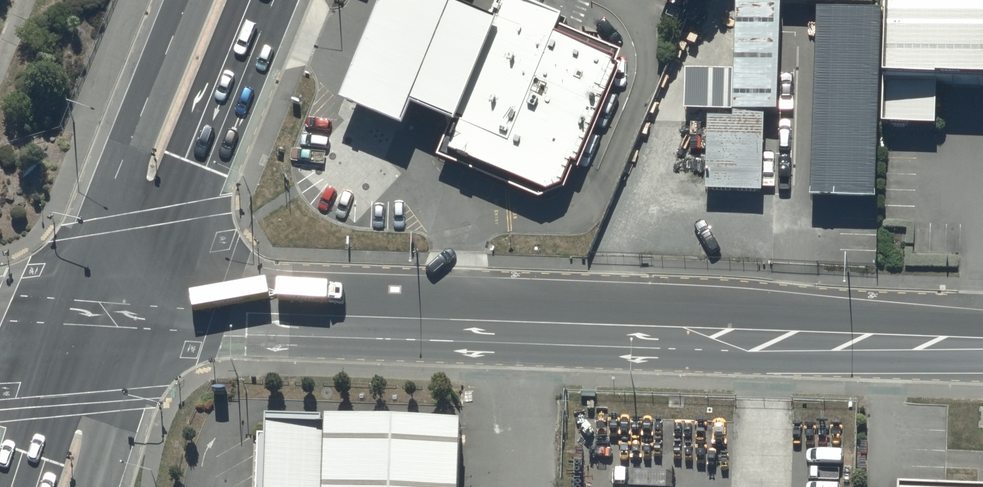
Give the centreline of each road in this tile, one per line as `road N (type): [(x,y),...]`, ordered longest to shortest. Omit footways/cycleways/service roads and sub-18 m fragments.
road 1 (tertiary): [(150,315),(982,337)]
road 2 (trunk): [(66,318),(192,0)]
road 3 (trunk): [(265,0),(150,315)]
road 4 (trunk): [(150,315),(93,486)]
road 5 (trunk): [(11,486),(66,318)]

